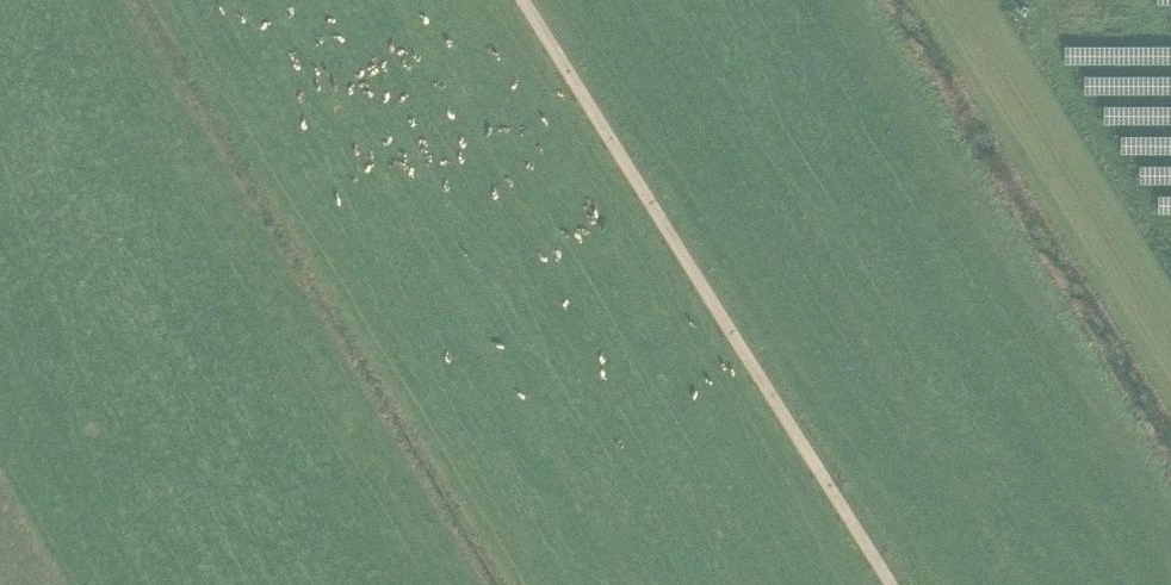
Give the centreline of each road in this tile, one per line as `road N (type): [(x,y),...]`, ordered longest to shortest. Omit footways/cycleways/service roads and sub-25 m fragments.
road 1 (track): [(524,0),(888,584)]

